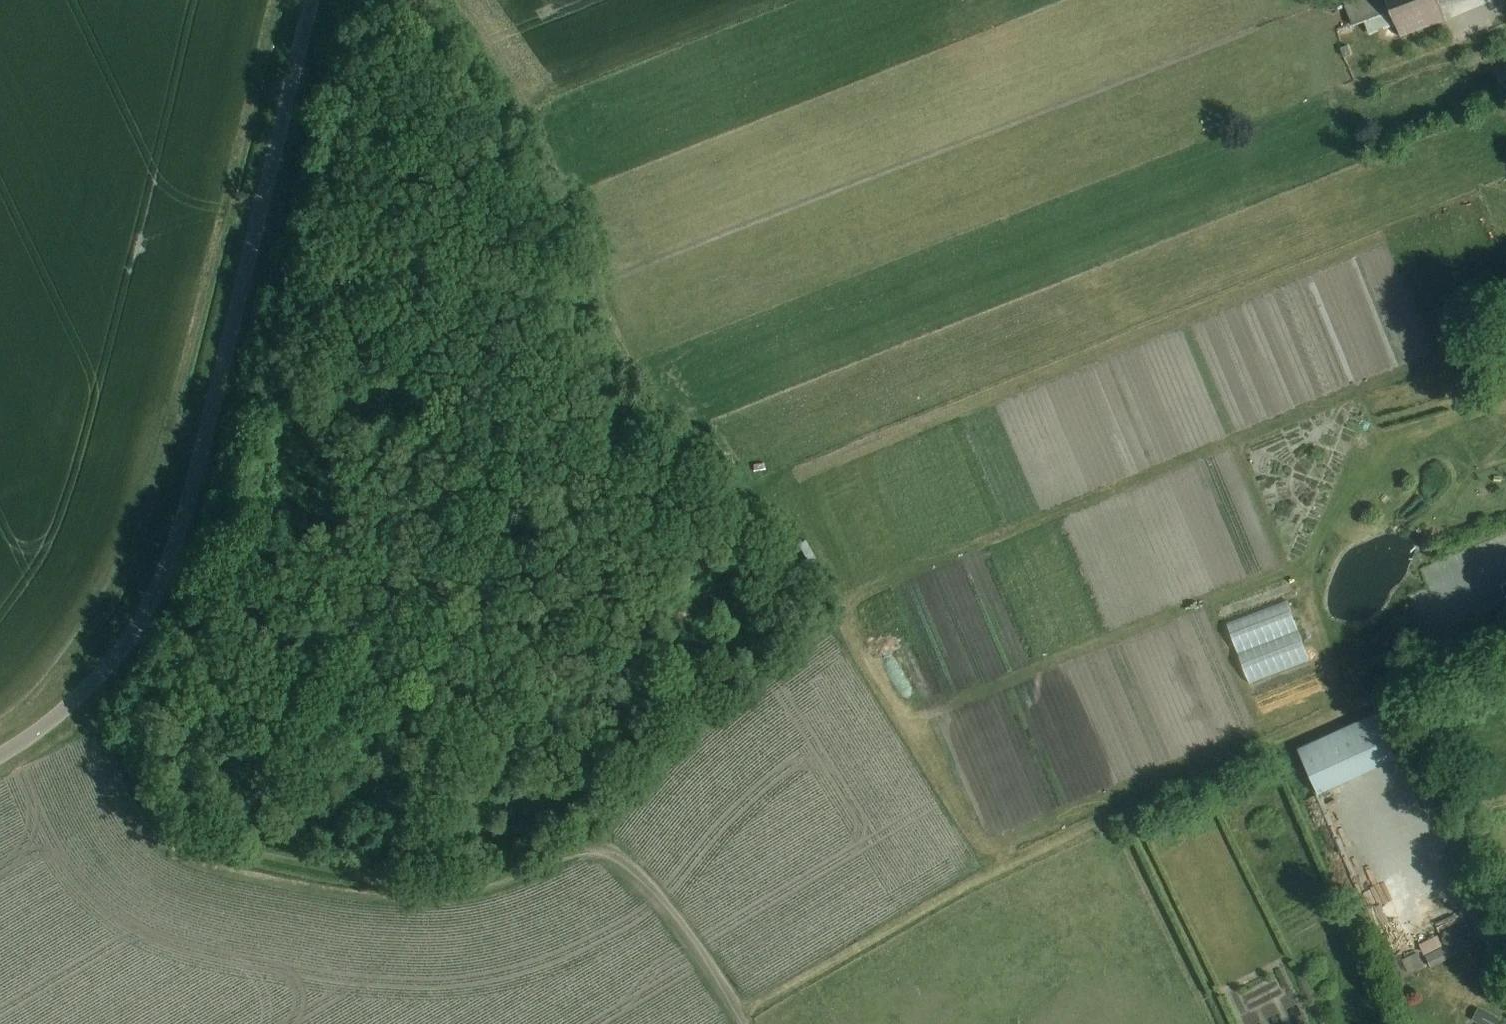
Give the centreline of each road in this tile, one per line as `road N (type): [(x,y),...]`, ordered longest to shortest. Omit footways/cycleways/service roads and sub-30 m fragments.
road 1 (track): [(124,649),(148,676),(138,755),(154,797),(203,839),(427,897),(488,889),(574,850),(607,846),(639,867),(741,1013),(924,908),(1380,697)]
road 2 (unclassified): [(0,753),(61,713),(124,649),(181,528),(314,0)]
road 3 (track): [(1505,971),(1395,706),(1380,697),(1505,642)]

